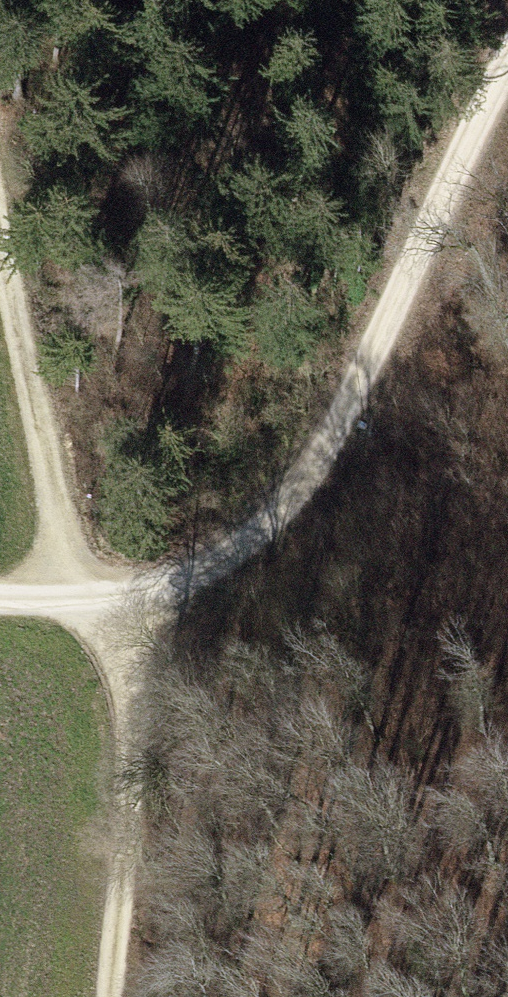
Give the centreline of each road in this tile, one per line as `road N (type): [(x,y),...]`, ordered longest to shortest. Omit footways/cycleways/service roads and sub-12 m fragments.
road 1 (track): [(507,102),(265,533),(194,574),(122,600),(0,600)]
road 2 (track): [(102,996),(127,739),(122,600)]
road 3 (track): [(0,263),(75,595)]

